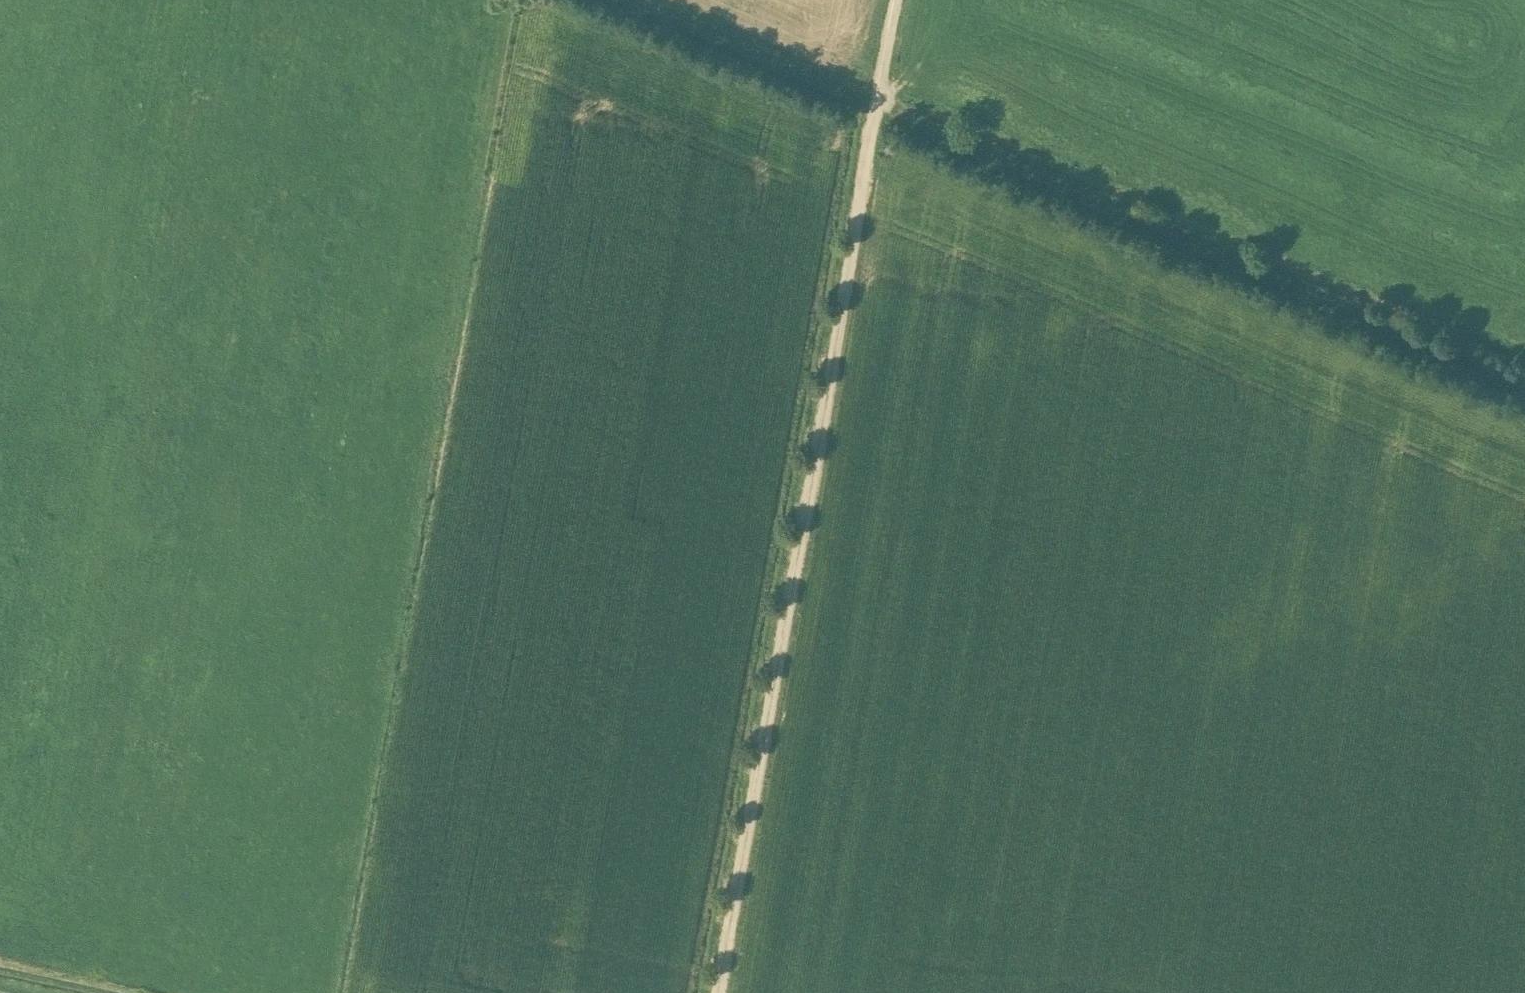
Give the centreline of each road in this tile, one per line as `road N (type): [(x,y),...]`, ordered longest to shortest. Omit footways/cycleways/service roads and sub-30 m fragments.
road 1 (track): [(901,0),(722,992)]

